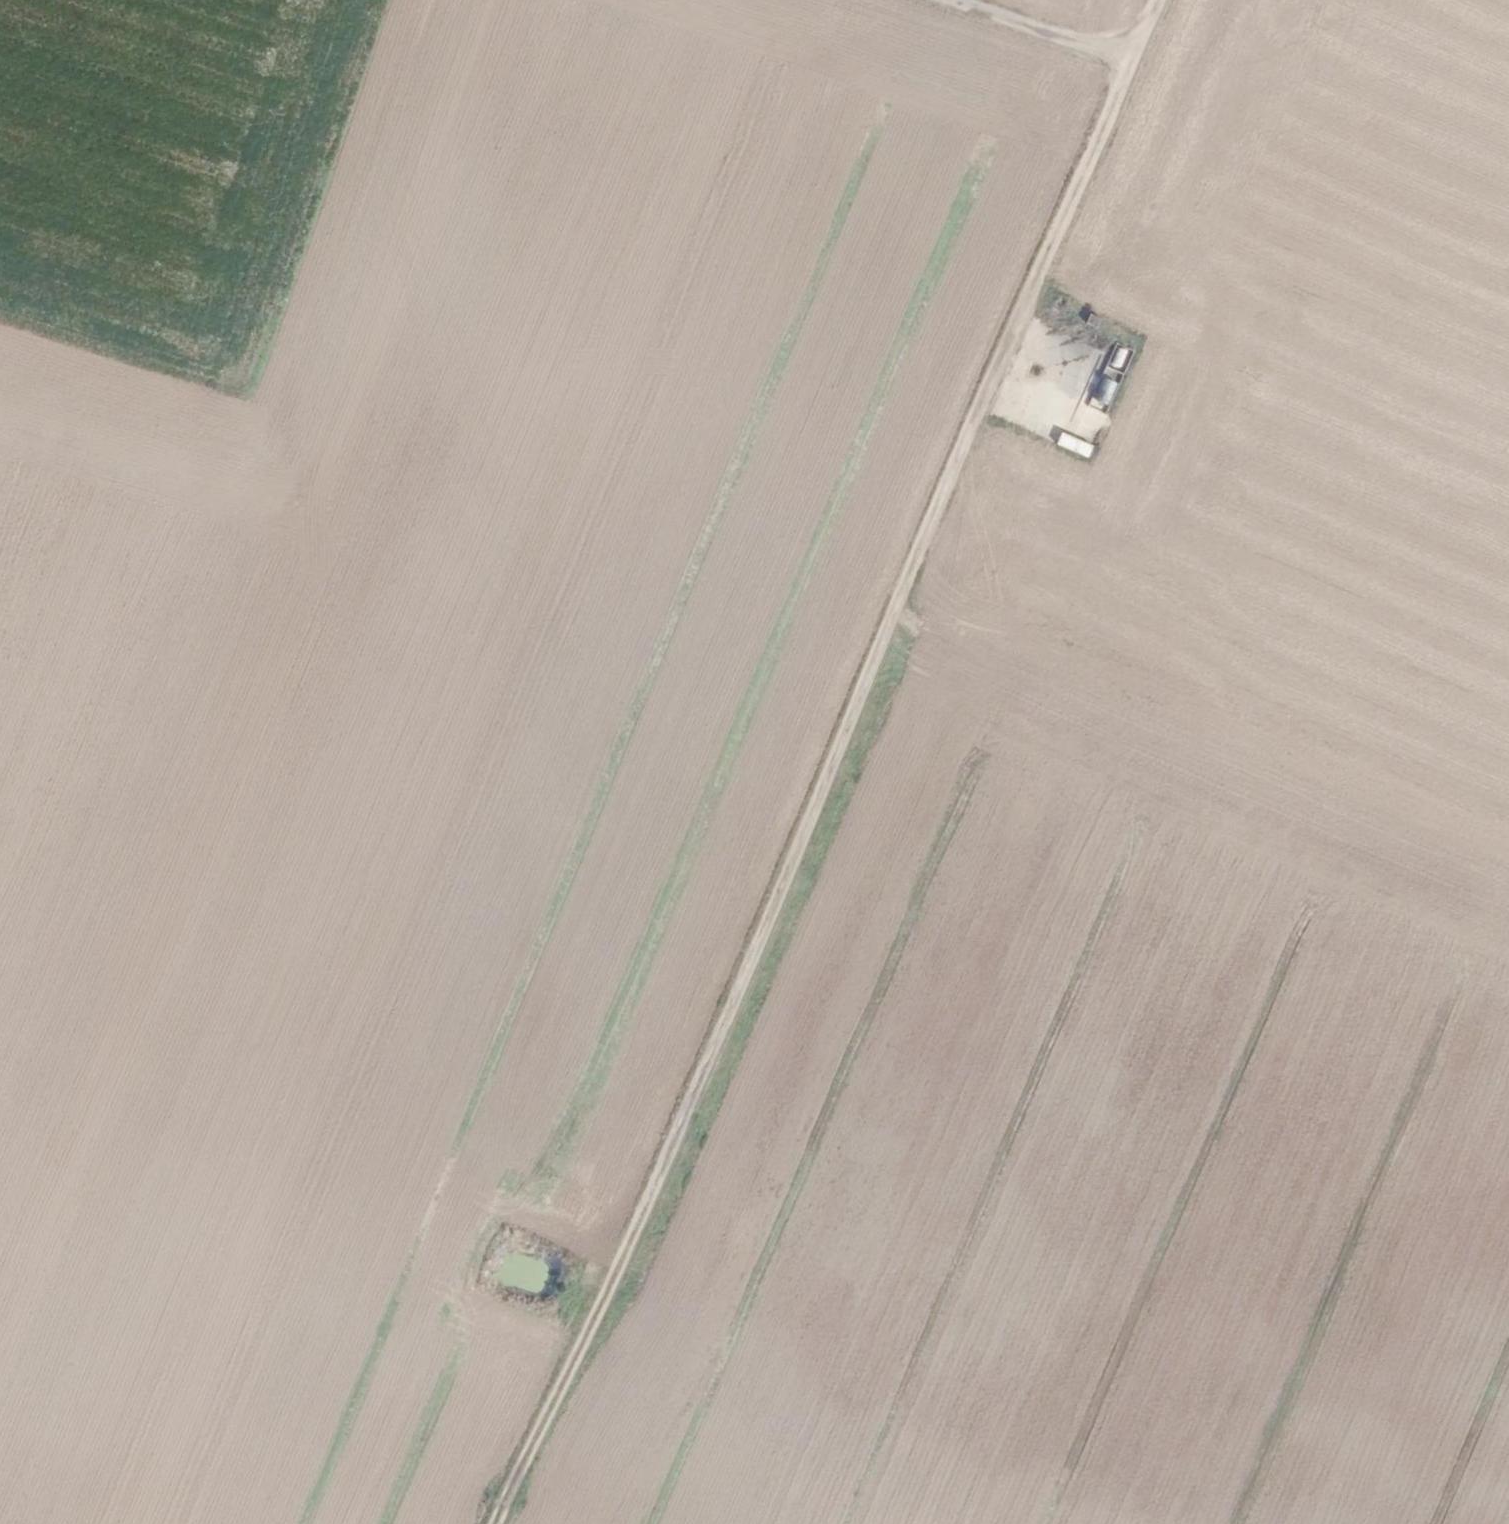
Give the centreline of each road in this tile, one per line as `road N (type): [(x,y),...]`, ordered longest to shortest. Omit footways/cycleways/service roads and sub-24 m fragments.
road 1 (track): [(1131,61),(770,922),(498,1523)]
road 2 (track): [(948,0),(1131,61)]

